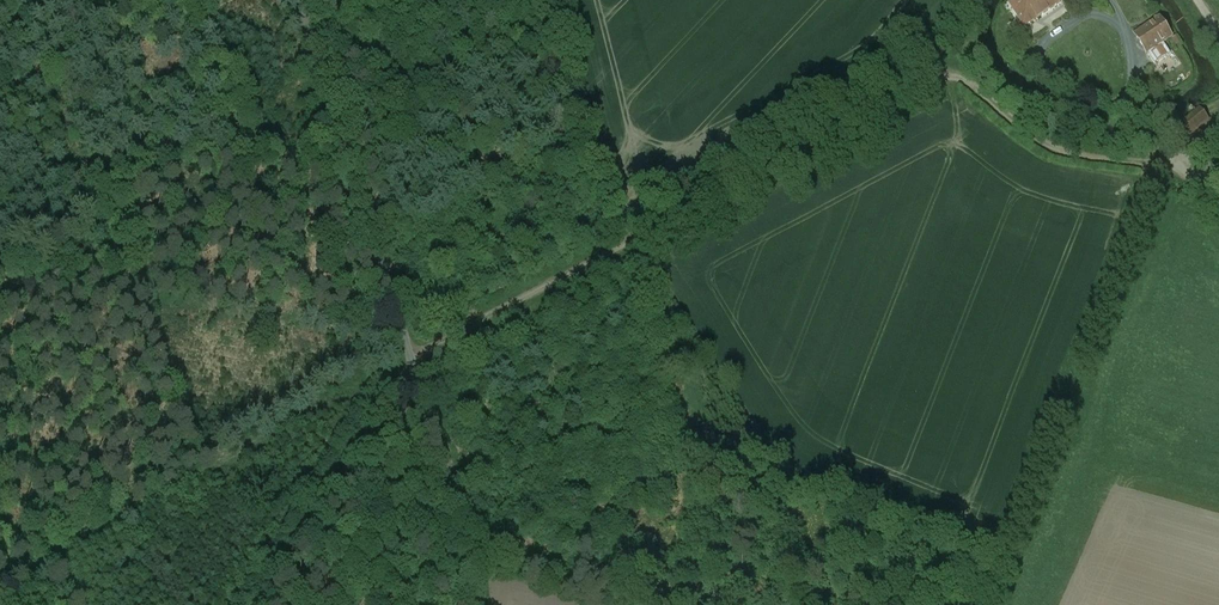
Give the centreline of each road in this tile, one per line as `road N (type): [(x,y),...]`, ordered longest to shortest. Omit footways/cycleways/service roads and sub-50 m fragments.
road 1 (track): [(411,360),(941,77),(968,82),(1033,134),(1068,151),(1177,163)]
road 2 (unclassified): [(480,604),(454,491),(299,0)]
road 3 (track): [(265,604),(414,369)]

